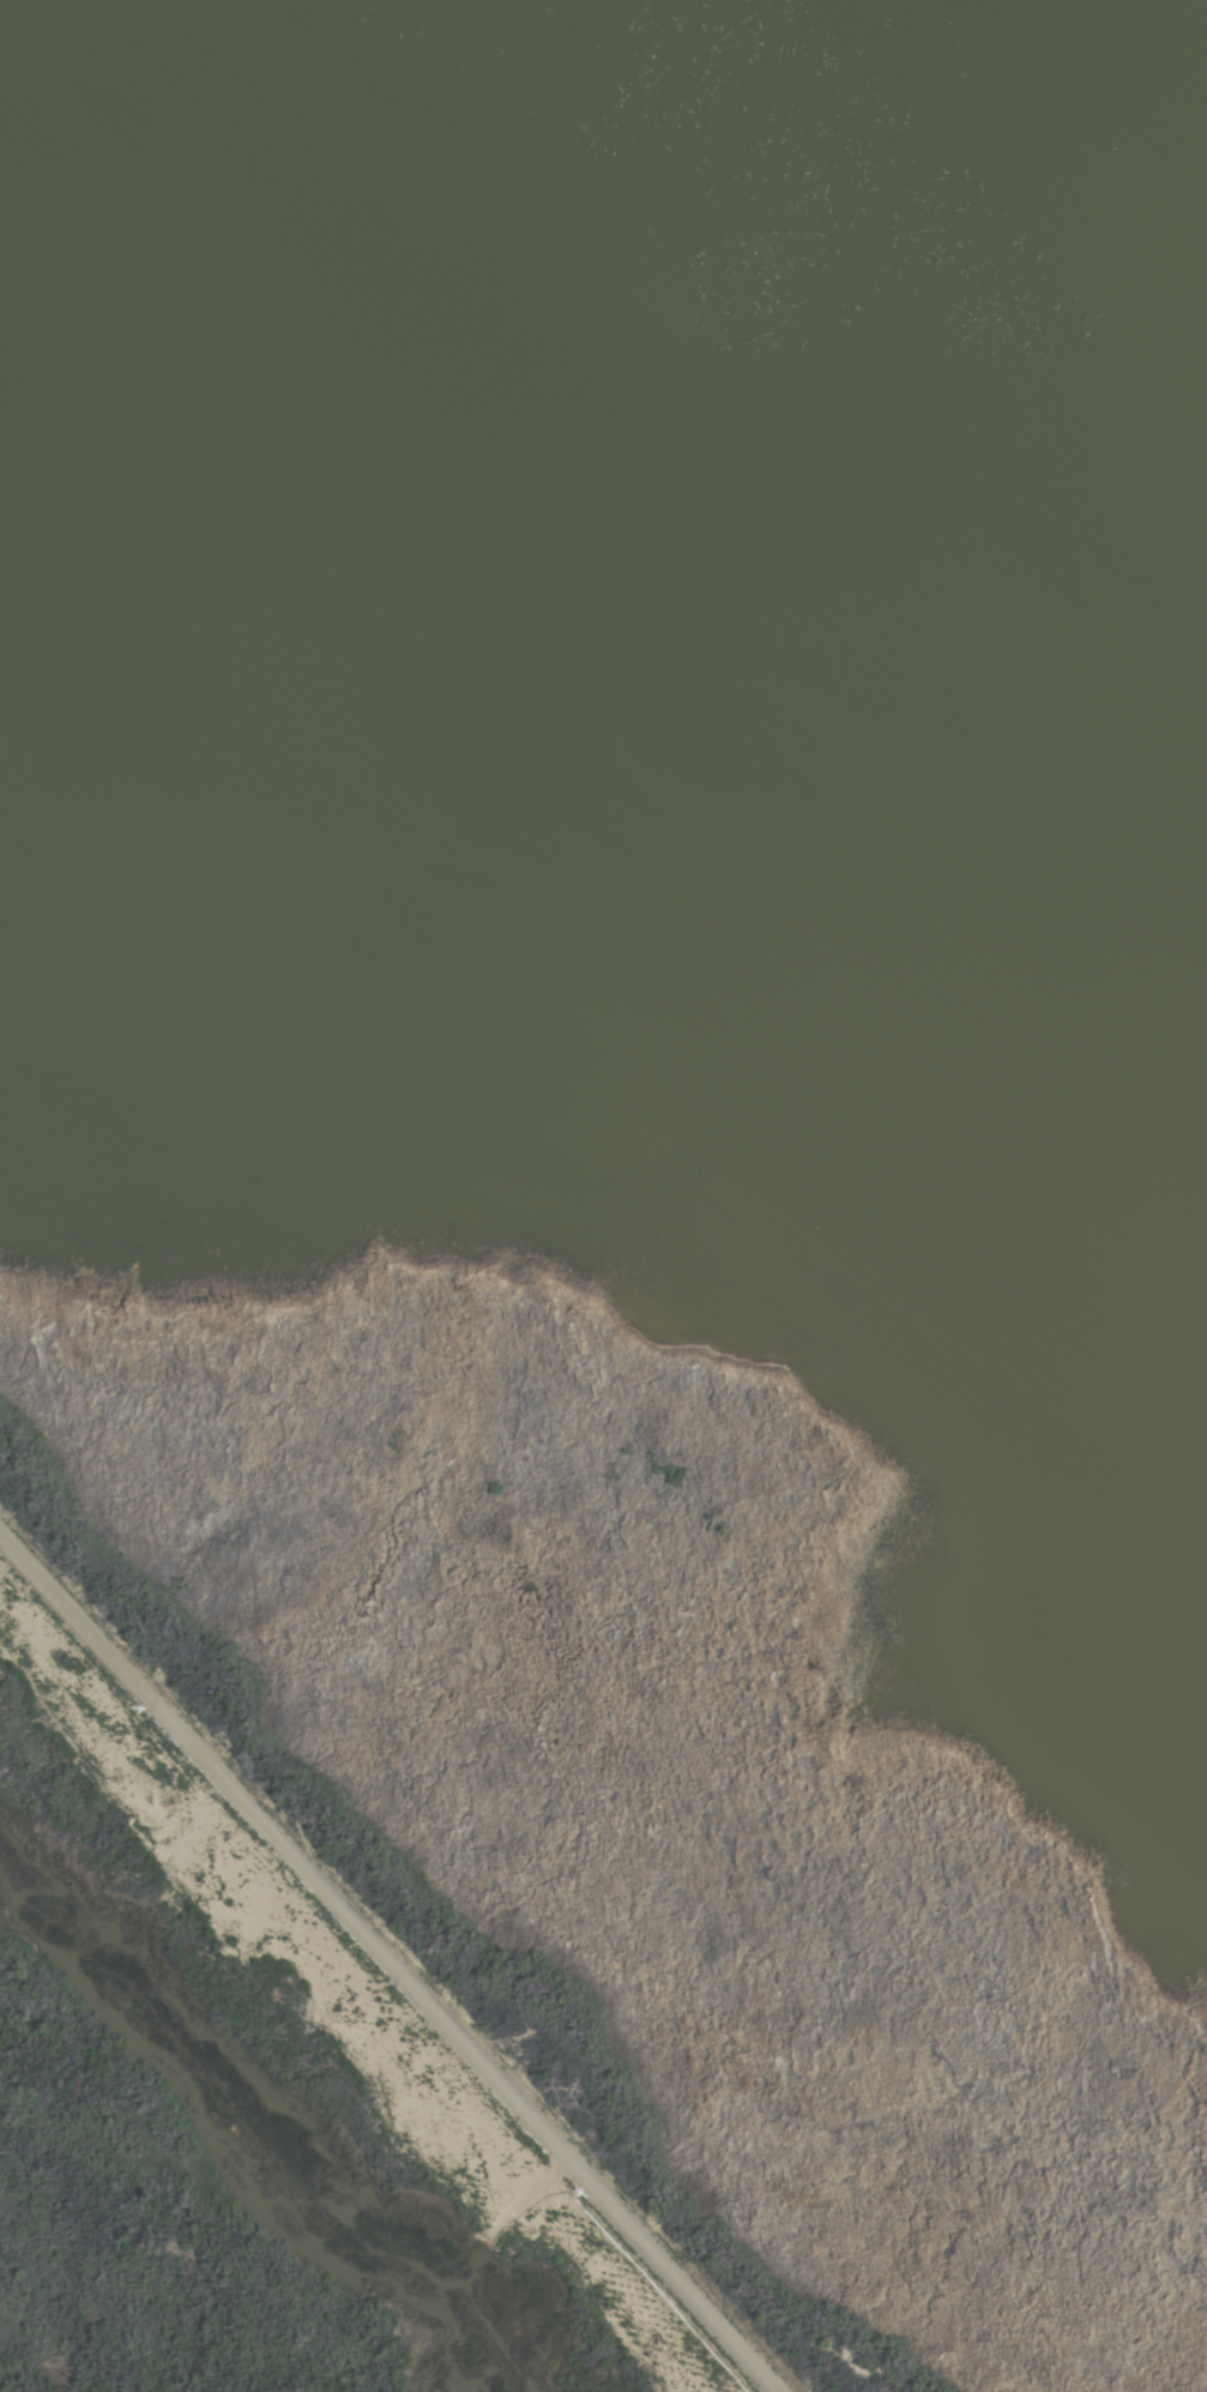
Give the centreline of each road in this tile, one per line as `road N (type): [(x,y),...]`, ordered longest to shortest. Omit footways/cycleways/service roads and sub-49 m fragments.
road 1 (residential): [(776,2391),(0,1535)]

